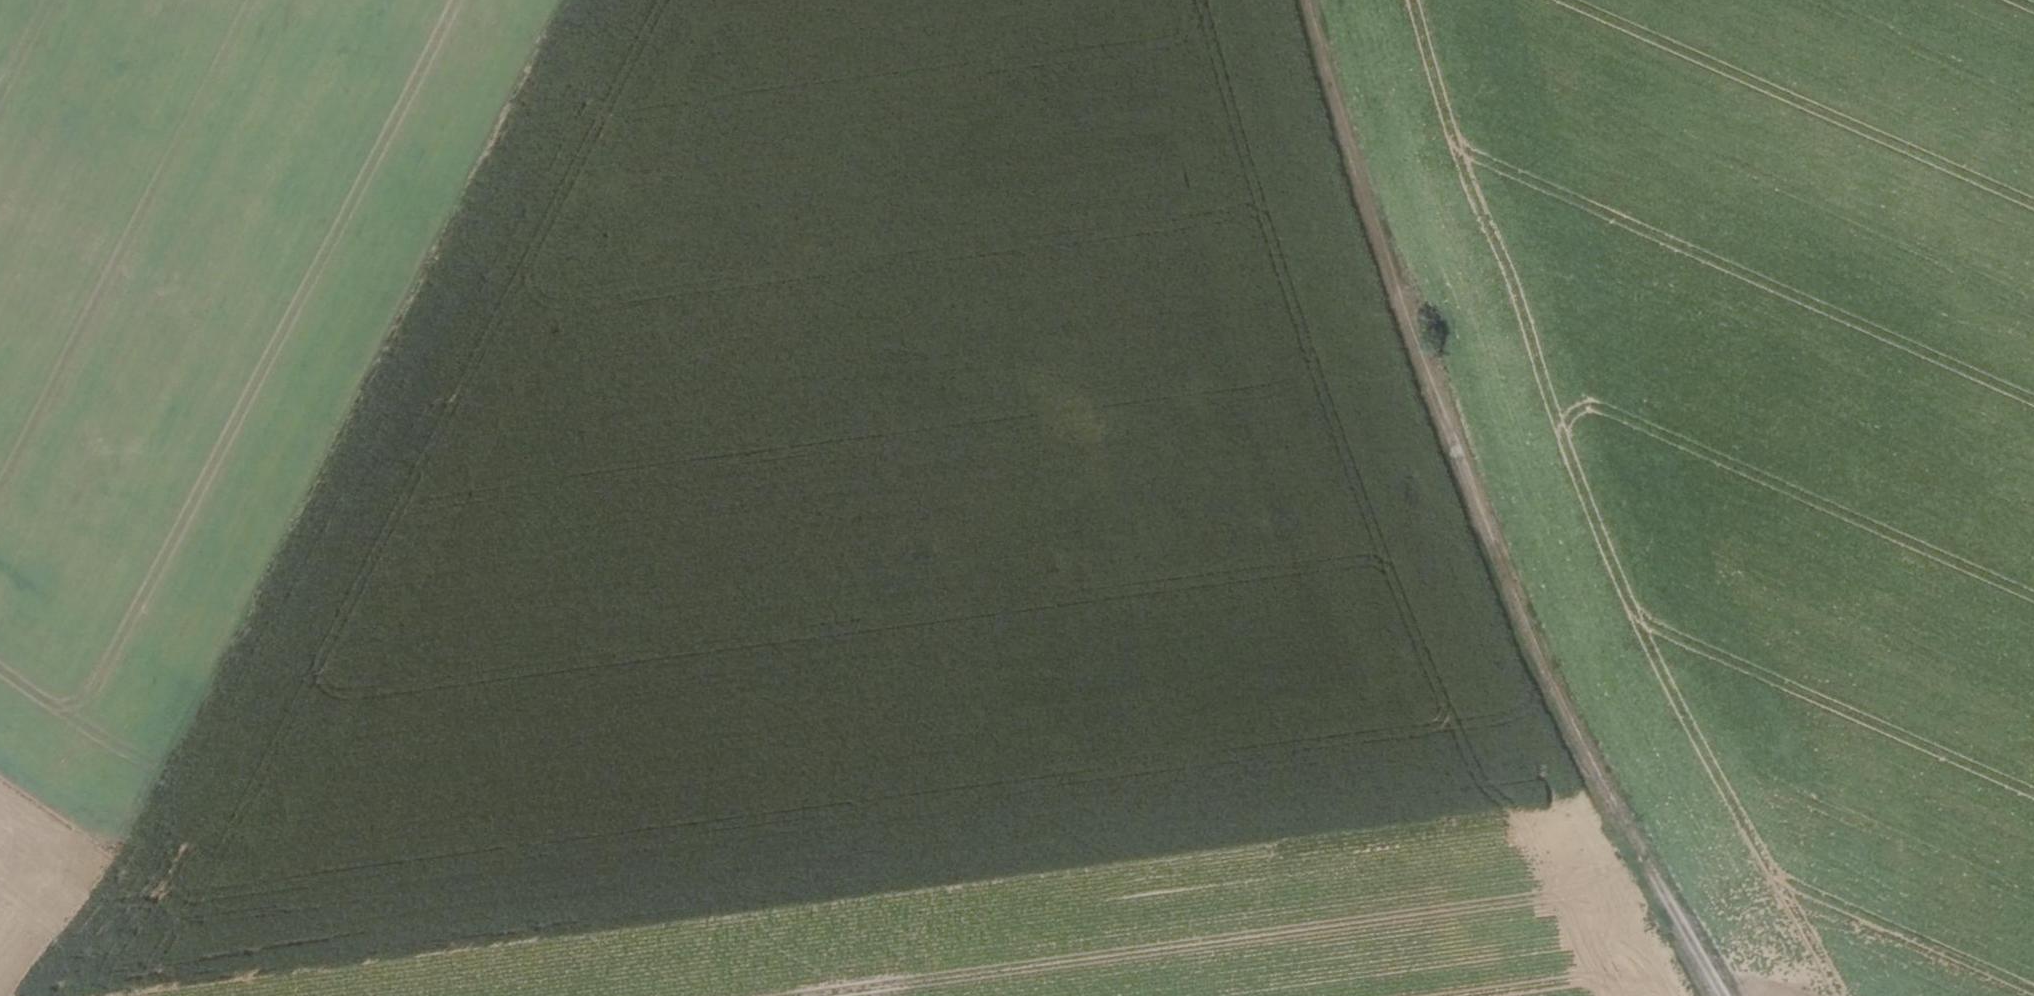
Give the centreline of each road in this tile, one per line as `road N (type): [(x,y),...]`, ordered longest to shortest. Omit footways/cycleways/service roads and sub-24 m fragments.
road 1 (track): [(1317,0),(1368,189),(1489,519),(1588,739),(1732,995)]

